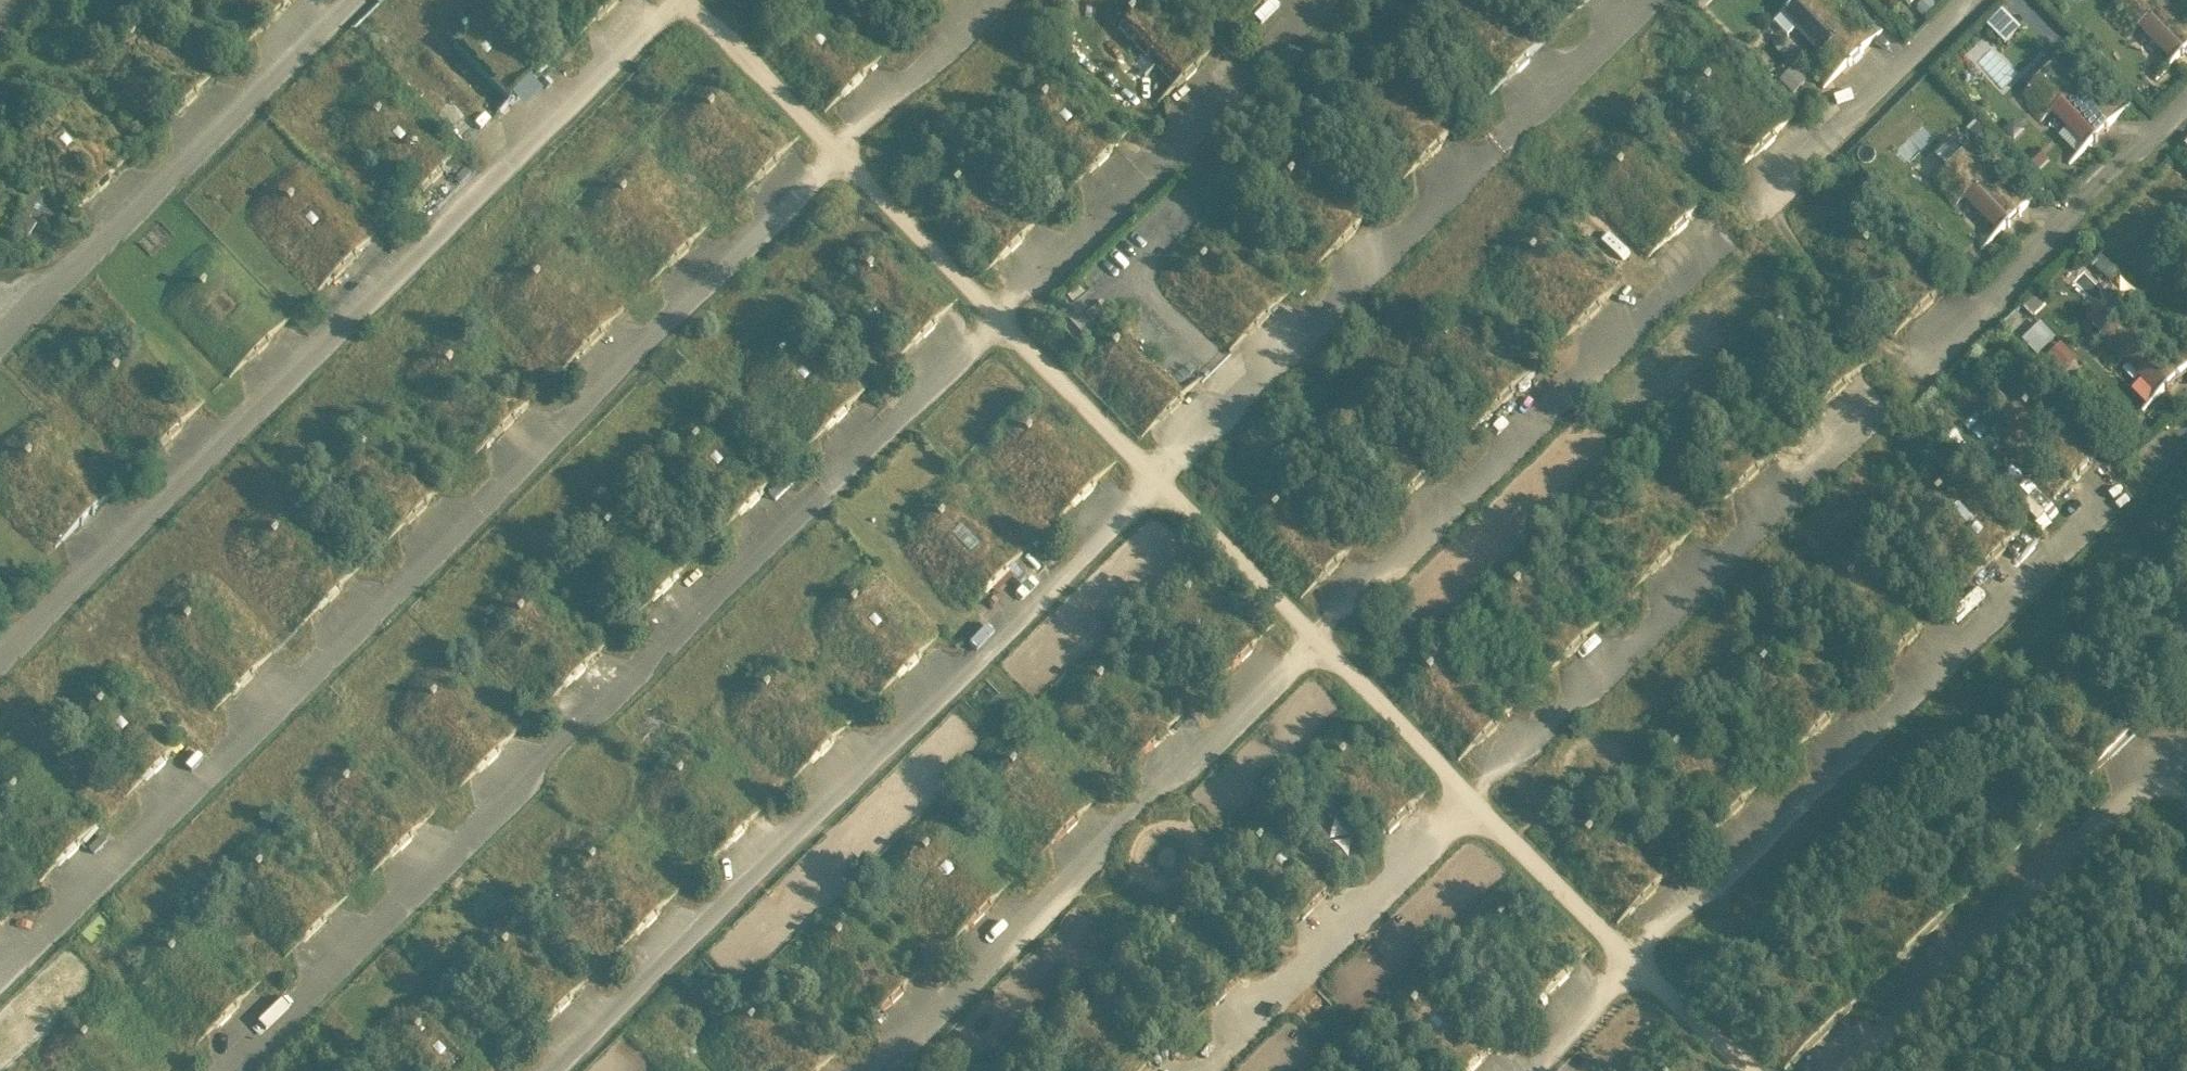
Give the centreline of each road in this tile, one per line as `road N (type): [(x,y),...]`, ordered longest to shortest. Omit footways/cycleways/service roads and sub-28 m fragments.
road 1 (unclassified): [(0,972),(838,152)]
road 2 (unclassified): [(226,1070),(998,316)]
road 3 (unclassified): [(0,651),(62,602),(677,0)]
road 4 (unclassified): [(1156,480),(554,1070)]
road 5 (unclassified): [(1645,0),(1156,480)]
road 6 (unclassified): [(1632,970),(2103,503)]
road 7 (unclassified): [(864,1070),(1316,639)]
road 8 (unclassified): [(1472,801),(1883,410)]
road 9 (unclassified): [(1316,639),(1712,244)]
road 10 (unclassified): [(0,314),(33,308),(343,0)]
road 11 (unclassified): [(1853,1070),(2186,745)]
road 12 (unclassified): [(998,316),(1329,0)]
road 13 (unclassified): [(1198,1070),(1472,801)]
road 14 (unclassified): [(2186,110),(1937,355)]
road 15 (unclassified): [(1965,0),(1765,195)]
road 16 (unclassified): [(1472,801),(1632,970)]
road 17 (unclassified): [(838,152),(998,316)]
road 18 (unclassified): [(998,316),(1156,480)]
road 19 (unclassified): [(1156,480),(1316,639)]
road 20 (unclassified): [(1316,639),(1472,801)]
road 21 (unclassified): [(838,152),(993,0)]
road 22 (unclassified): [(695,0),(838,152)]
road 23 (unclassified): [(1632,970),(1746,1070)]
road 24 (unclassified): [(1525,1070),(1632,970)]

